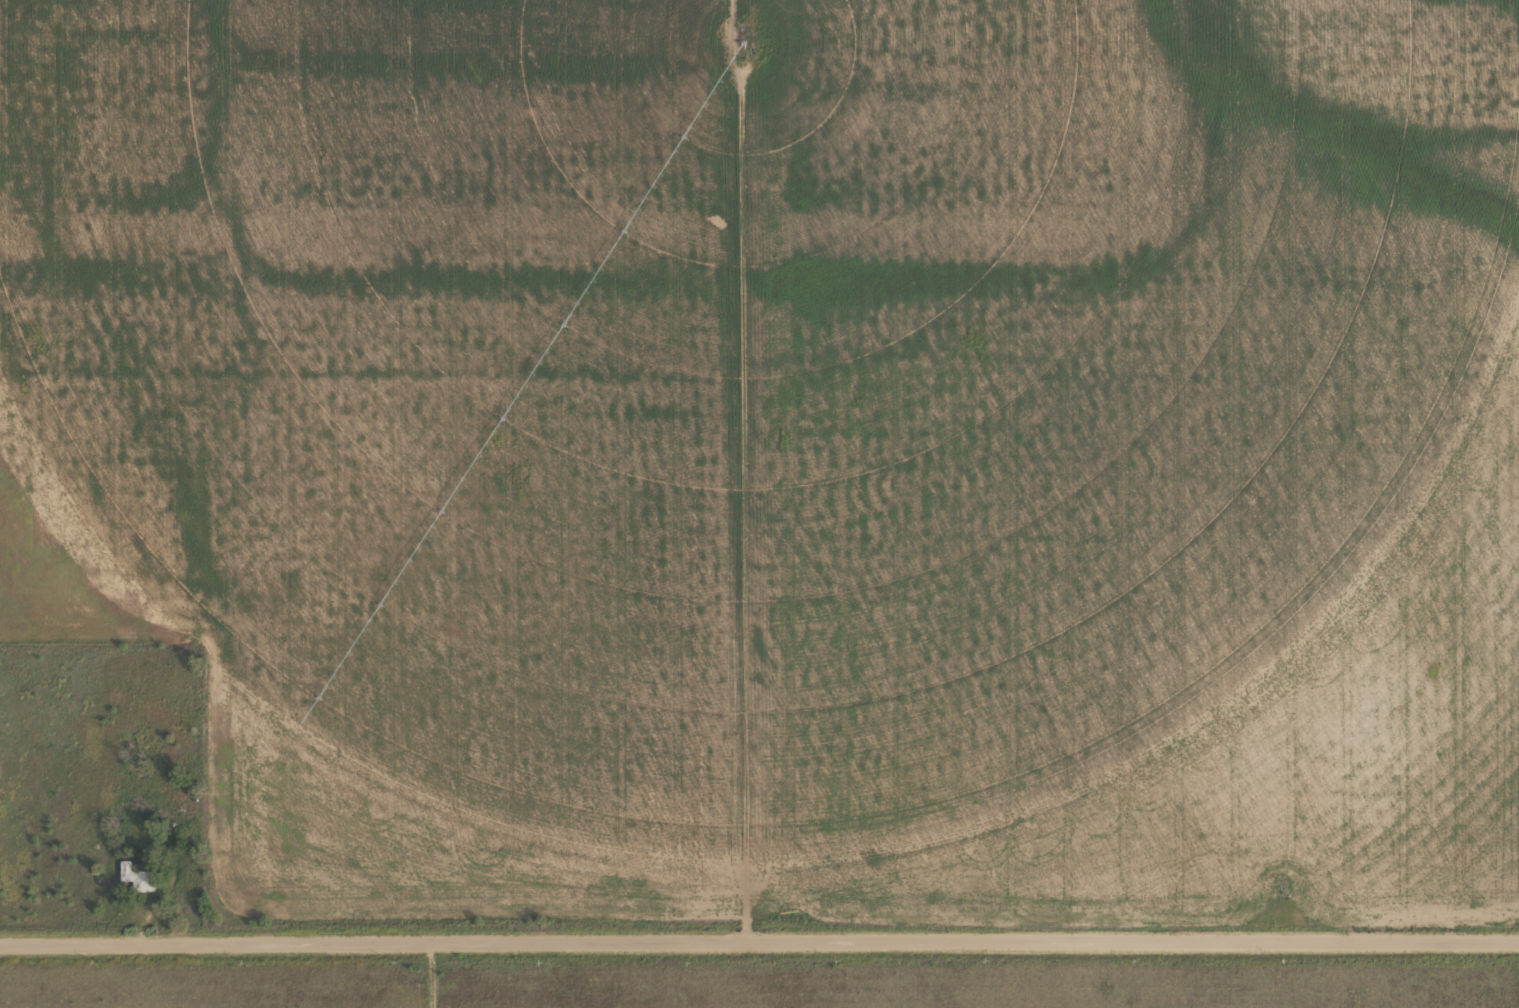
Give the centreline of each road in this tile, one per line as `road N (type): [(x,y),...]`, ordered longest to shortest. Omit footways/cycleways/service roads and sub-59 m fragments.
road 1 (residential): [(1518,941),(0,943)]

